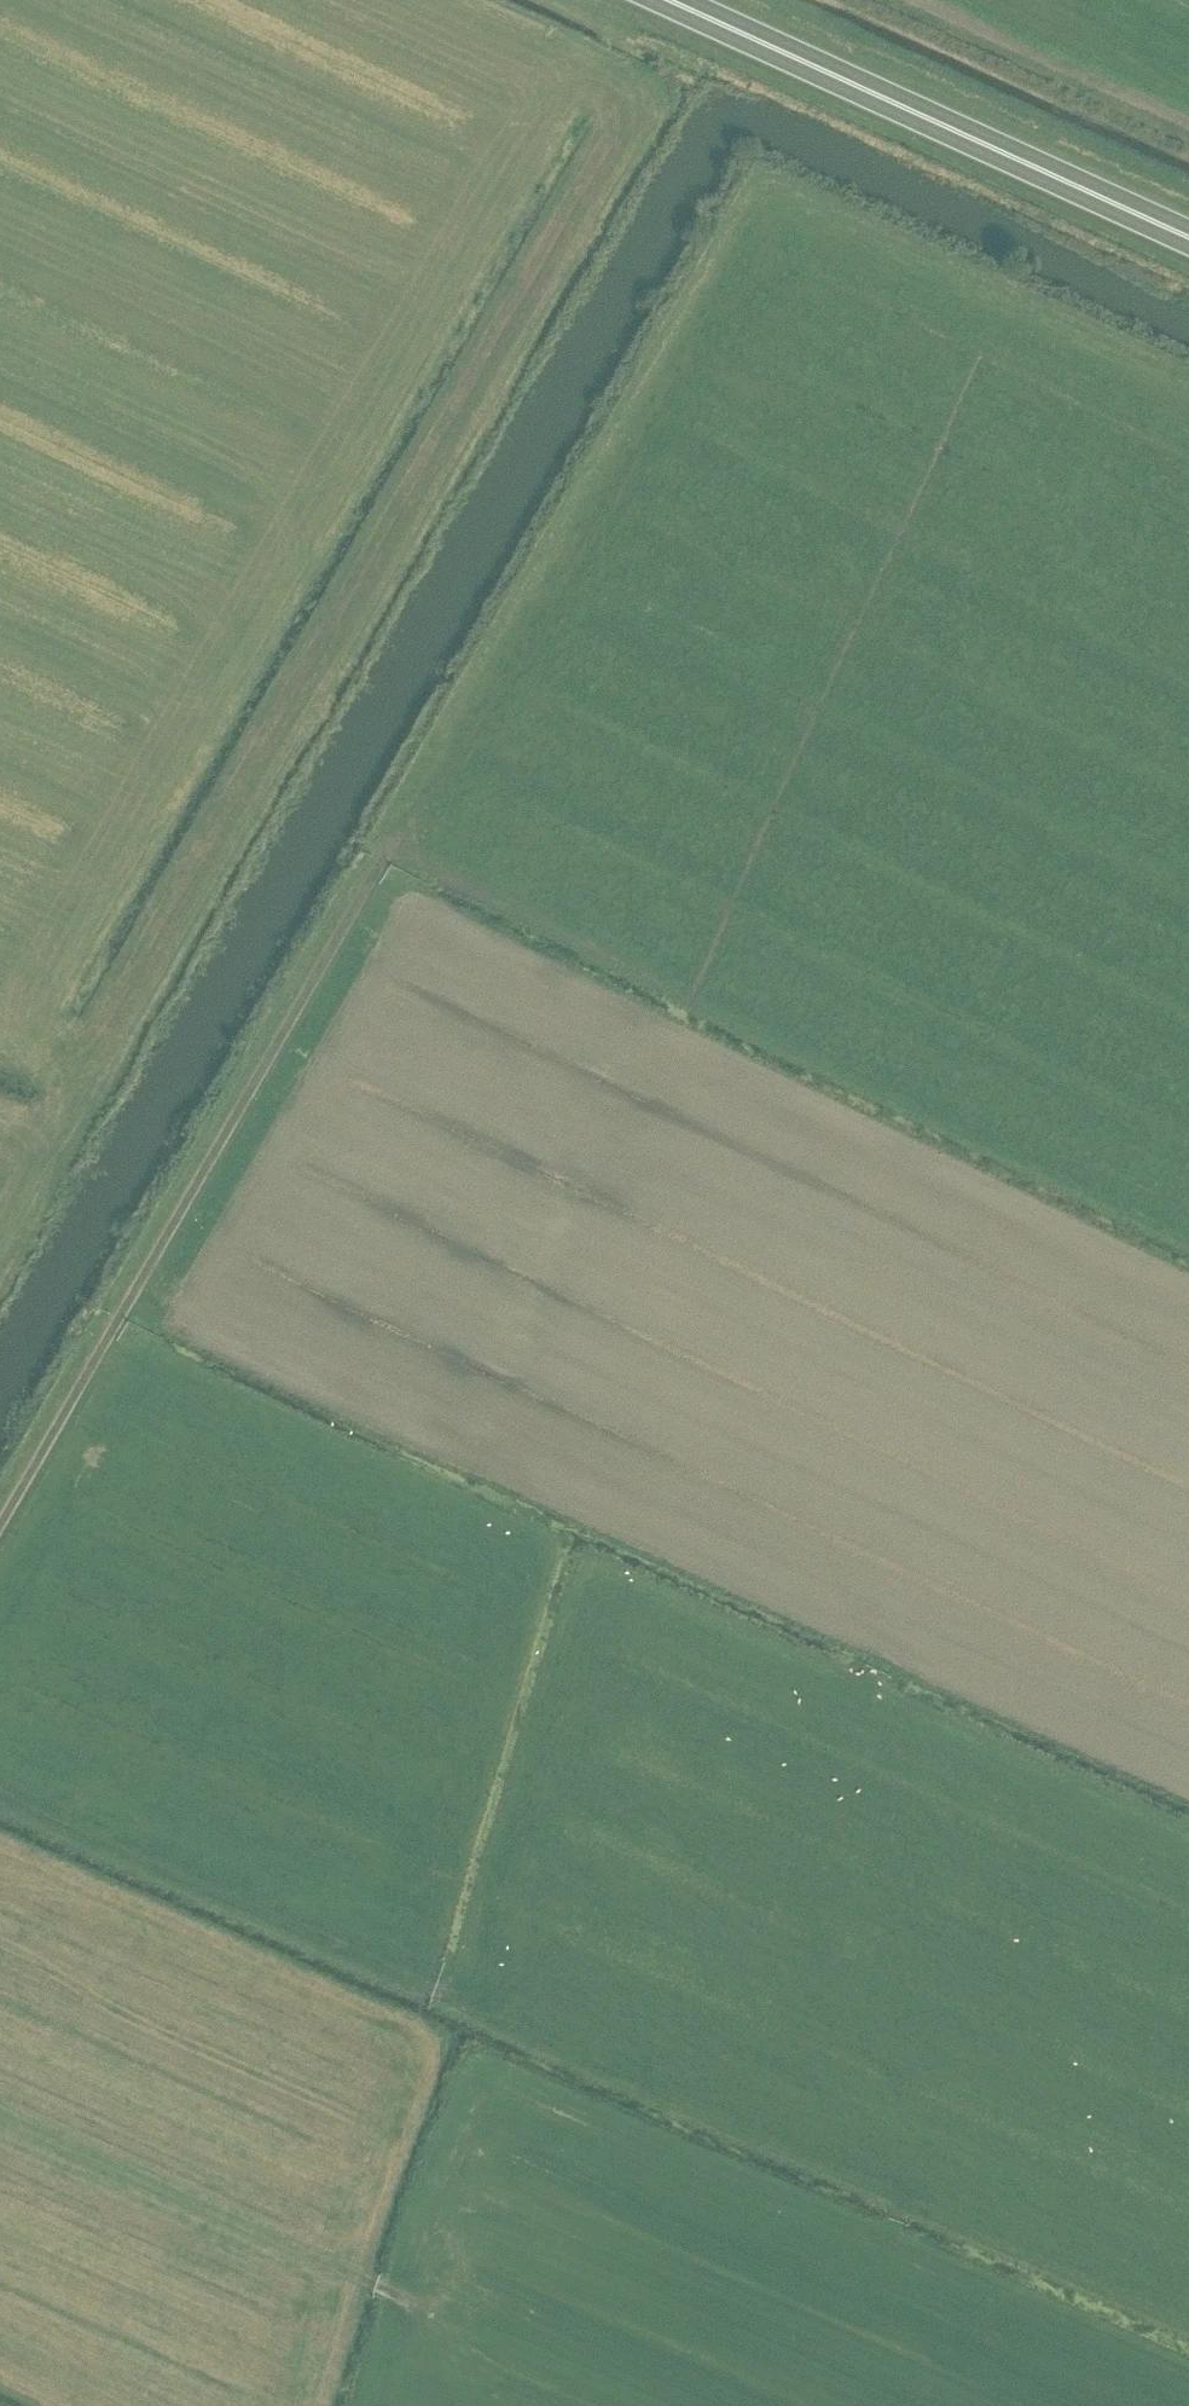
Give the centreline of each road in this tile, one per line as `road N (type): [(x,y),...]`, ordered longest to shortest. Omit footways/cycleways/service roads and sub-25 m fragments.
road 1 (trunk): [(1188,236),(673,0)]

